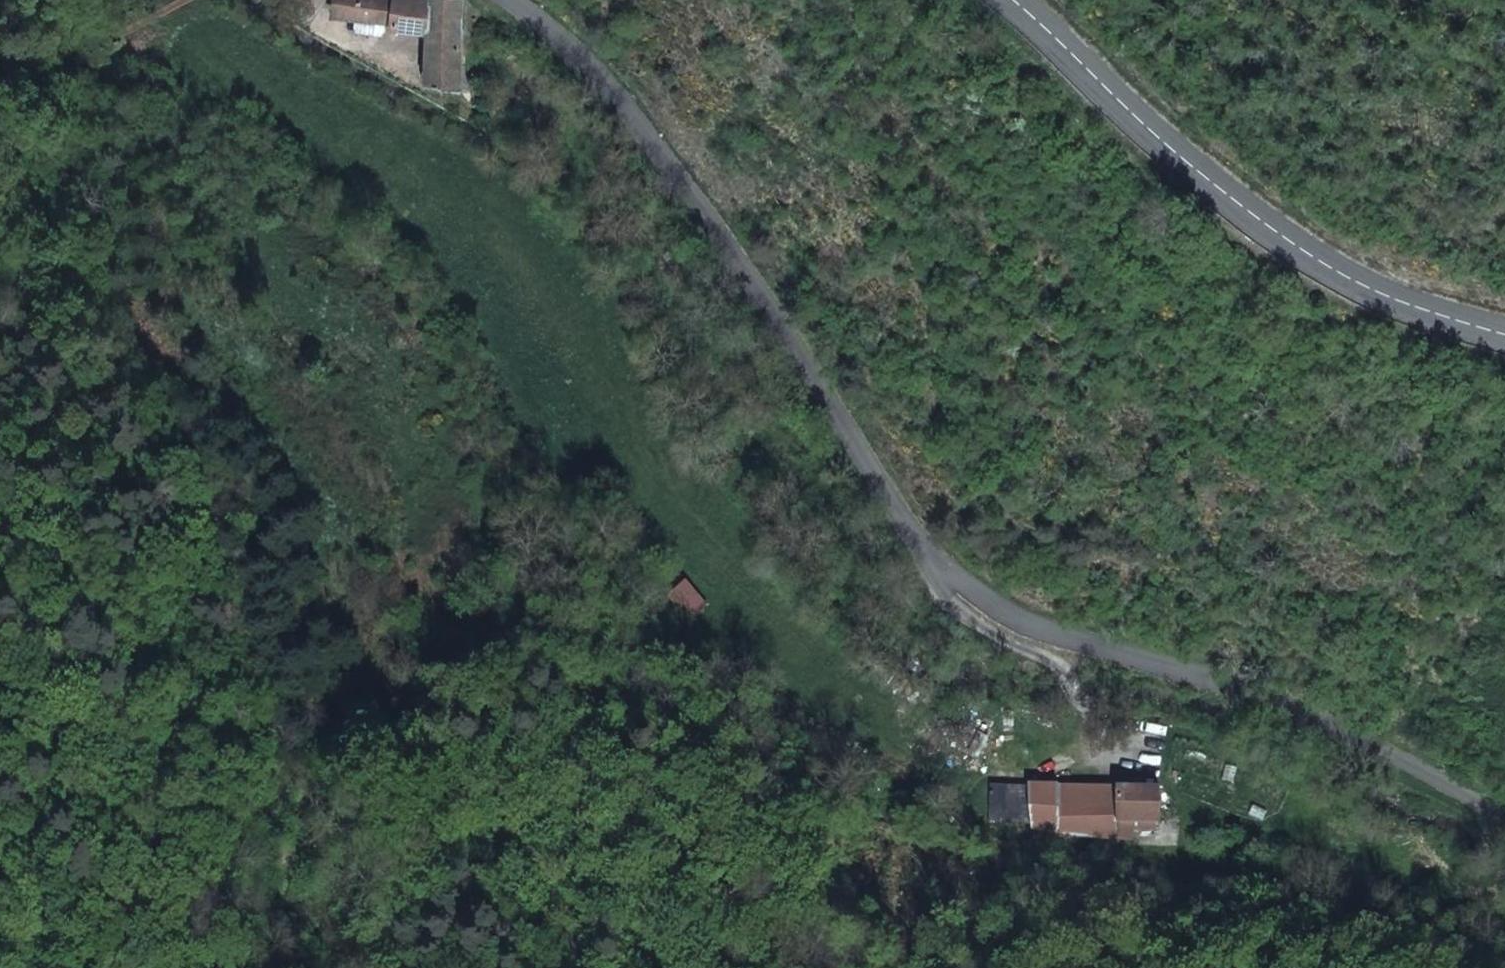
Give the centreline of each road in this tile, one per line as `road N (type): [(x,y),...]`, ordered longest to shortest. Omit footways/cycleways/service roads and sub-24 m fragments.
road 1 (residential): [(504,0),(600,78),(953,570),(1030,624),(1474,783),(1504,809)]
road 2 (secondary): [(1013,0),(1243,211),(1372,290),(1504,333)]

